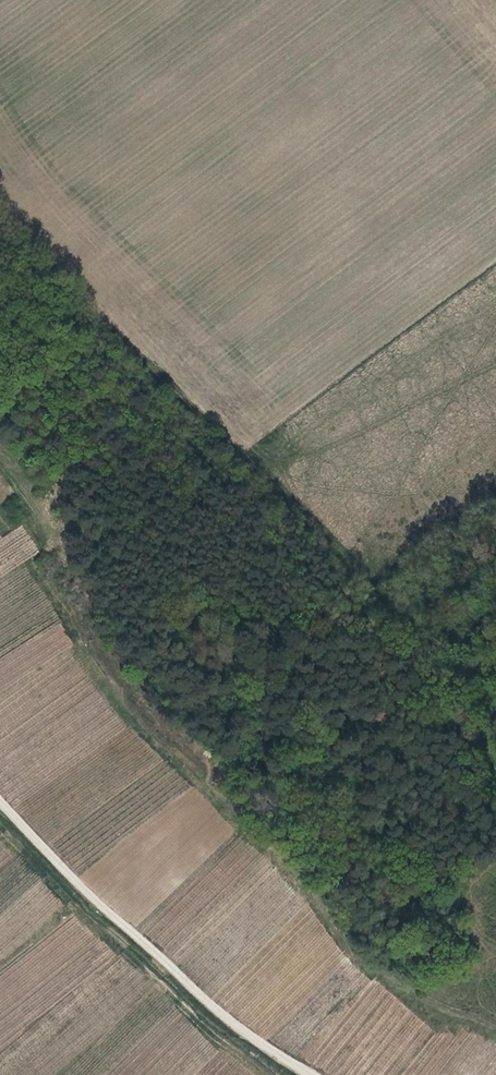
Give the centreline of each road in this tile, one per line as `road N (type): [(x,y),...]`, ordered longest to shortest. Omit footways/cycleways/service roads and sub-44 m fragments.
road 1 (track): [(0,201),(86,298),(210,413),(384,596)]
road 2 (track): [(323,1074),(275,1053),(225,1015),(0,801)]

